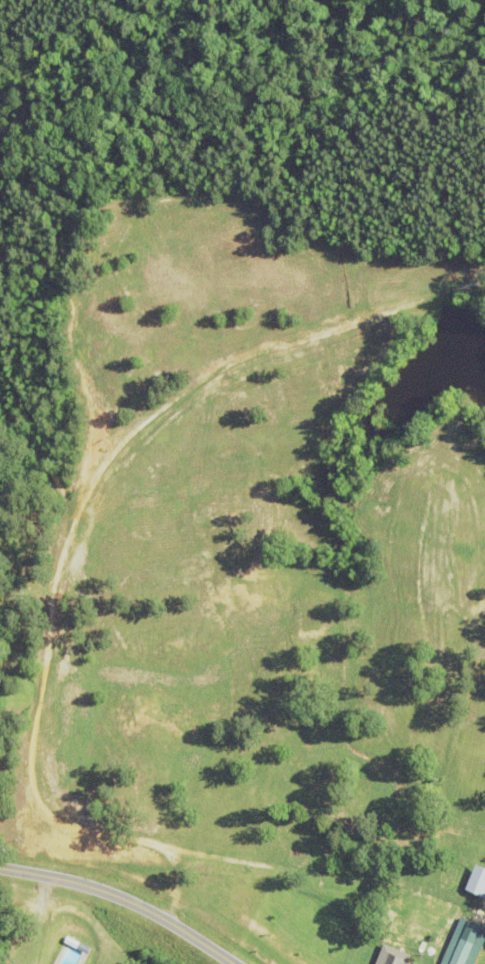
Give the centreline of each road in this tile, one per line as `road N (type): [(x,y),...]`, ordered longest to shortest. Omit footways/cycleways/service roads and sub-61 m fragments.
road 1 (residential): [(233,963),(118,896),(0,868)]

